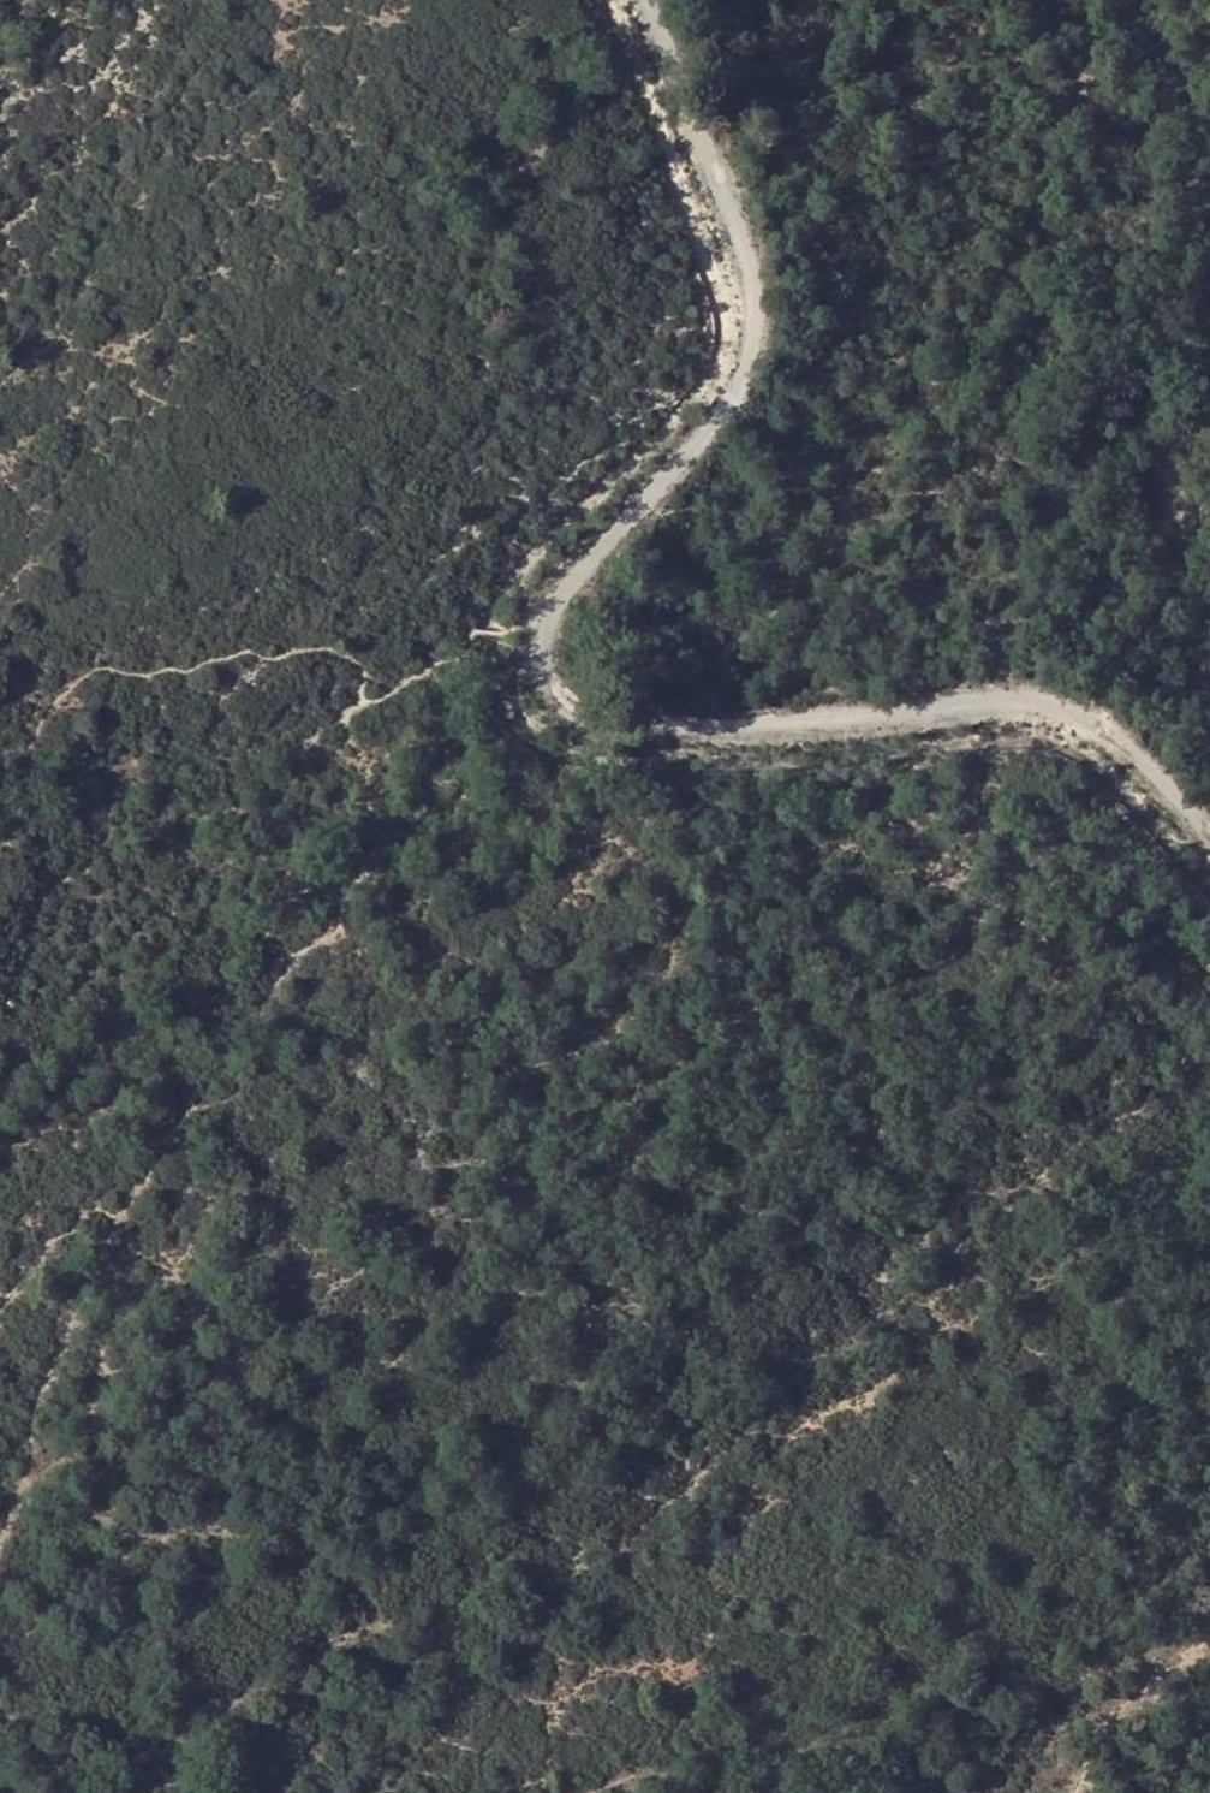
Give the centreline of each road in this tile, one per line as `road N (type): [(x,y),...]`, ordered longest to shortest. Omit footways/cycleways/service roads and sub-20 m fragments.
road 1 (track): [(653,0),(756,297),(708,434),(556,593),(549,674),(626,718),(848,721),(1041,707),(1195,799),(1209,826)]
road 2 (track): [(1071,1792),(1104,1706),(1182,1654),(1209,1619)]

